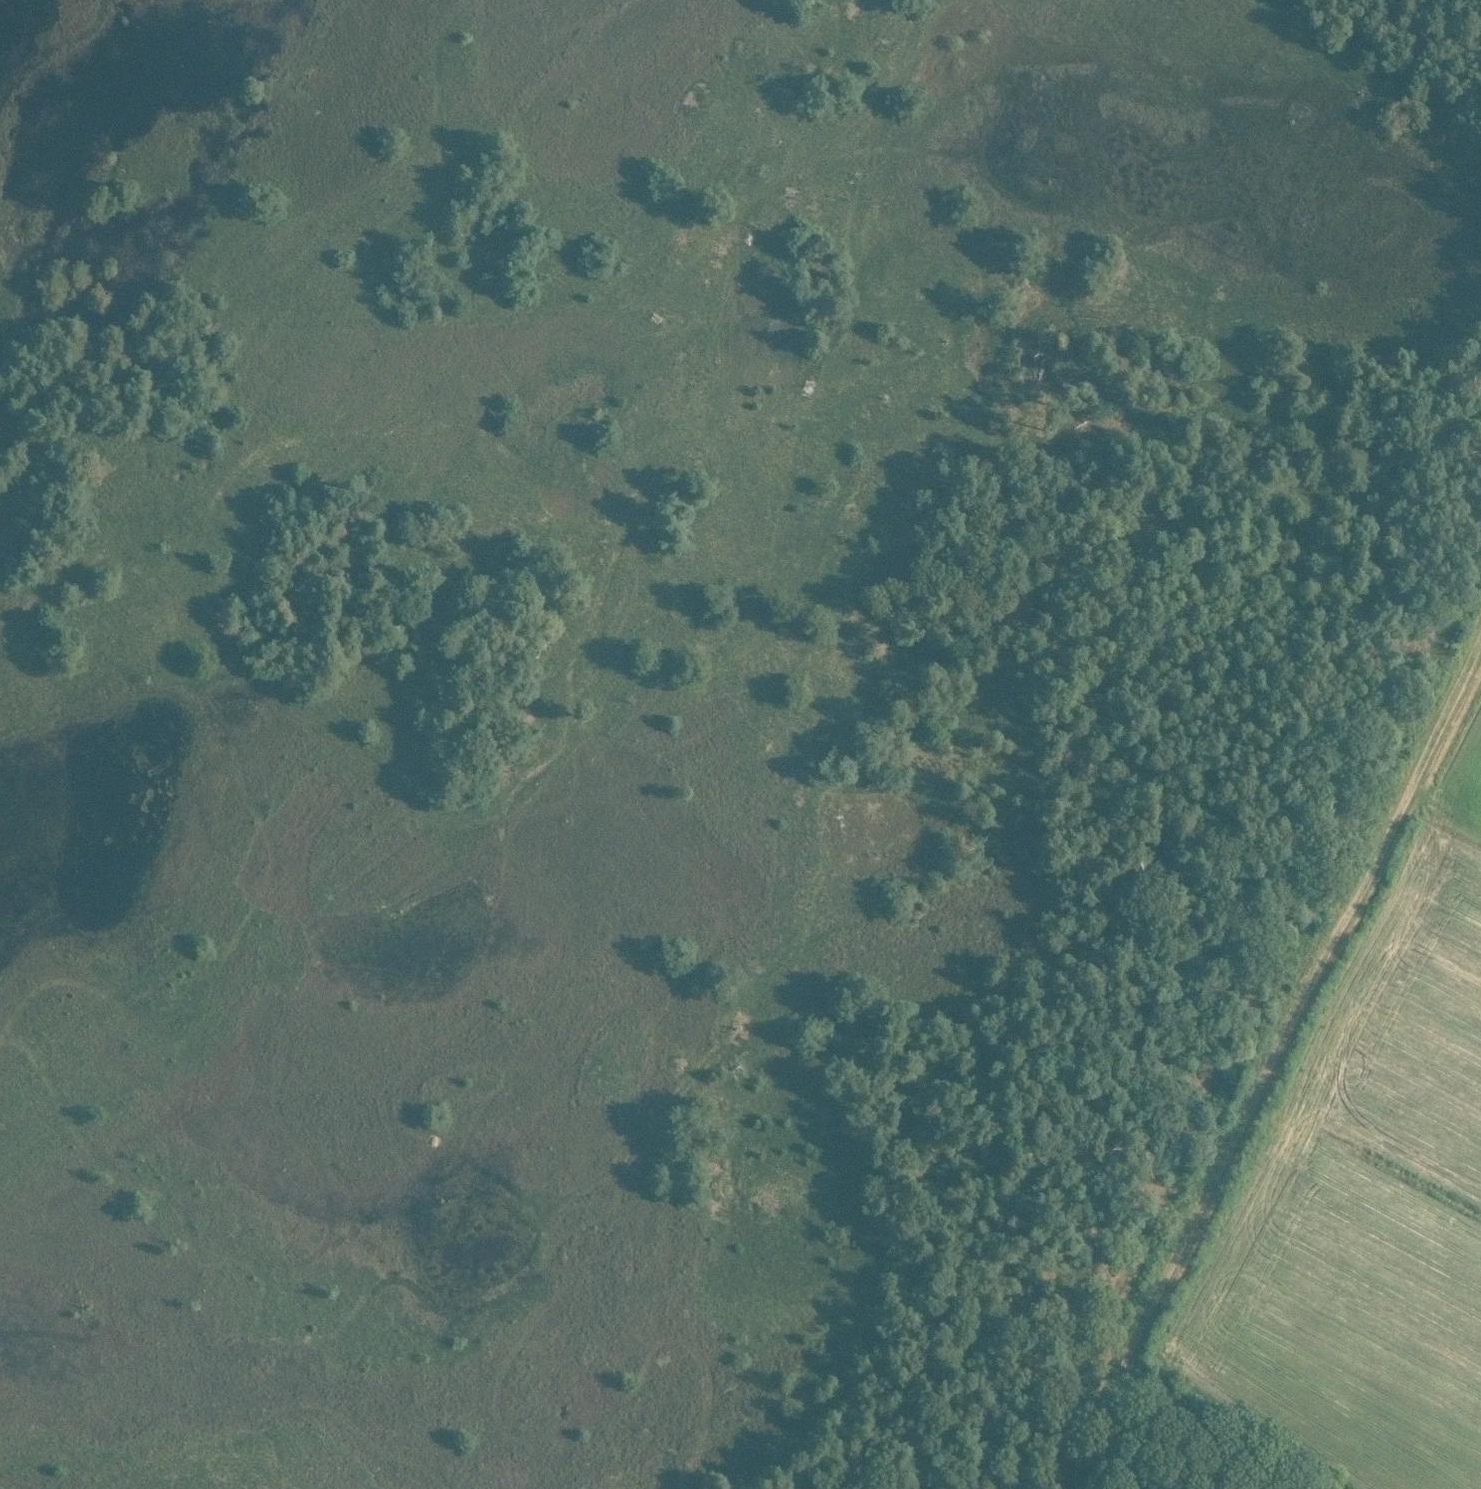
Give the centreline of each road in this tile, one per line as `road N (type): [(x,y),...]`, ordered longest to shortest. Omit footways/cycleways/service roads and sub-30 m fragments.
road 1 (track): [(1059,1488),(1480,643)]
road 2 (track): [(1109,1391),(1263,1488)]

